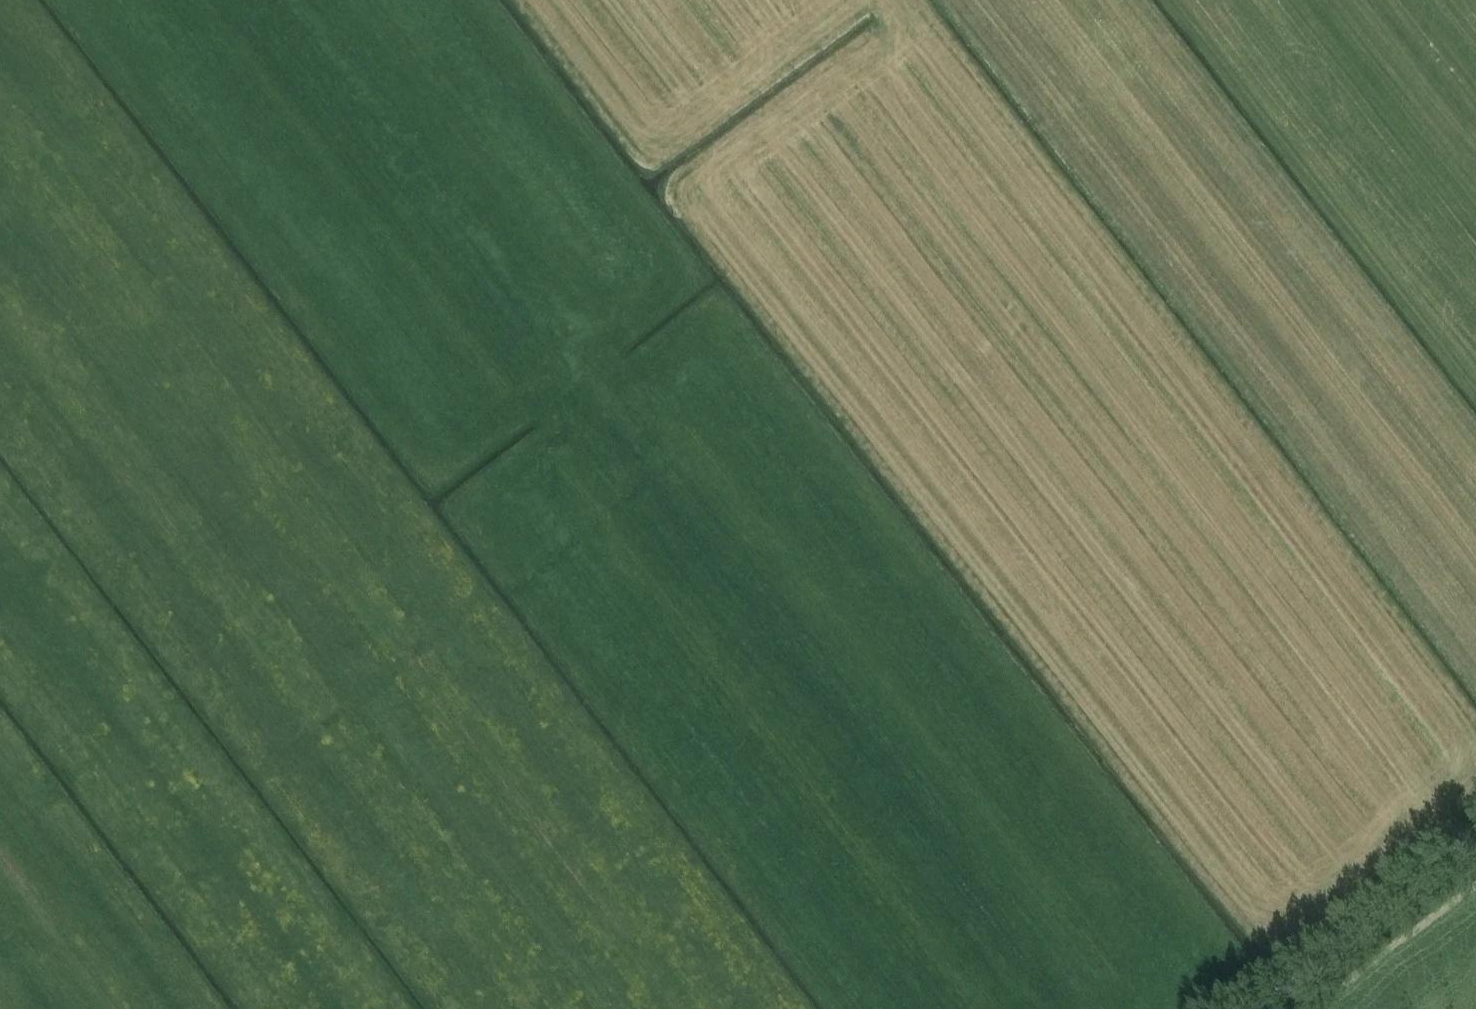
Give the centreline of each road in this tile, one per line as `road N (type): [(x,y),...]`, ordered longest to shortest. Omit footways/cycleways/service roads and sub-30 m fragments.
road 1 (unclassified): [(1273,1008),(1475,850)]

